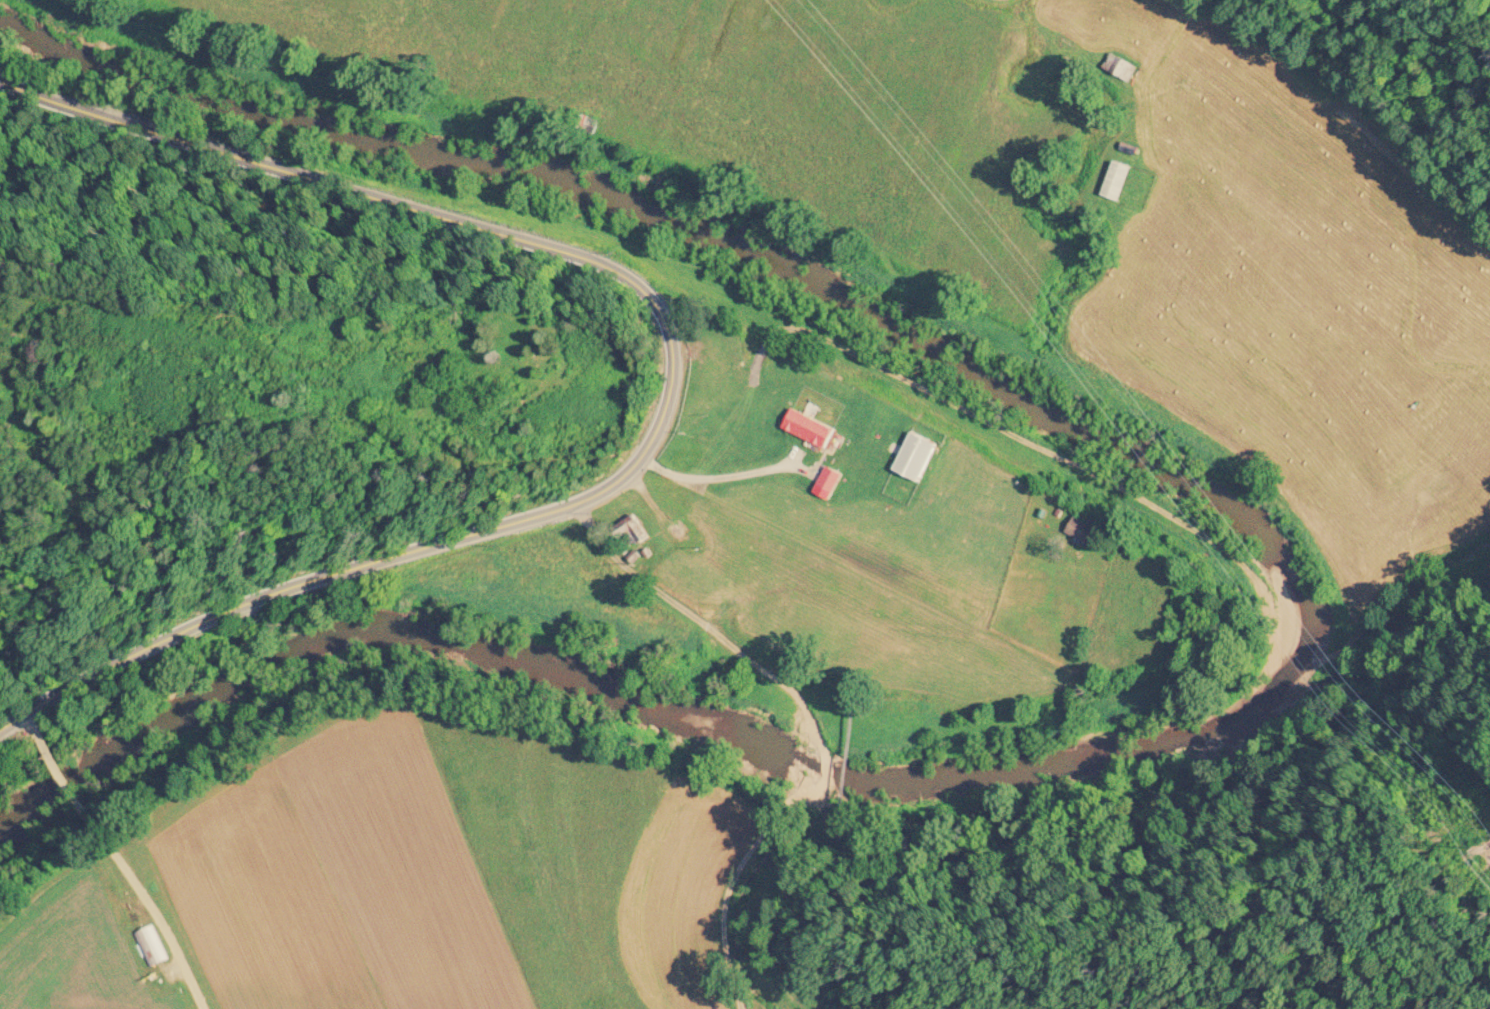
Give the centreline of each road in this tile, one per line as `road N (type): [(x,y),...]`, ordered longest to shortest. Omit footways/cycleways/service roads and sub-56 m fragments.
road 1 (secondary): [(0,732),(164,639),(260,599),(563,511),(644,457),(667,408),(673,357),(662,316),(636,284),(587,257),(235,149),(0,58)]
road 2 (residential): [(797,696),(563,511)]

